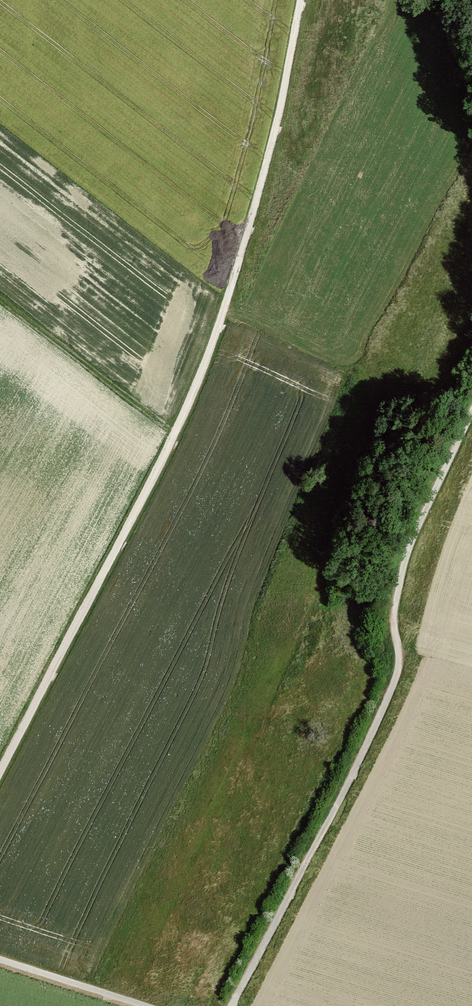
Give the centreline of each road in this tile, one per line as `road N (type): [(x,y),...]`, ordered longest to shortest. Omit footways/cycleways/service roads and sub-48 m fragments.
road 1 (unclassified): [(301,0),(258,195),(196,387),(0,771)]
road 2 (track): [(232,1005),(391,691),(405,560),(471,413)]
road 3 (track): [(0,960),(143,1005)]

